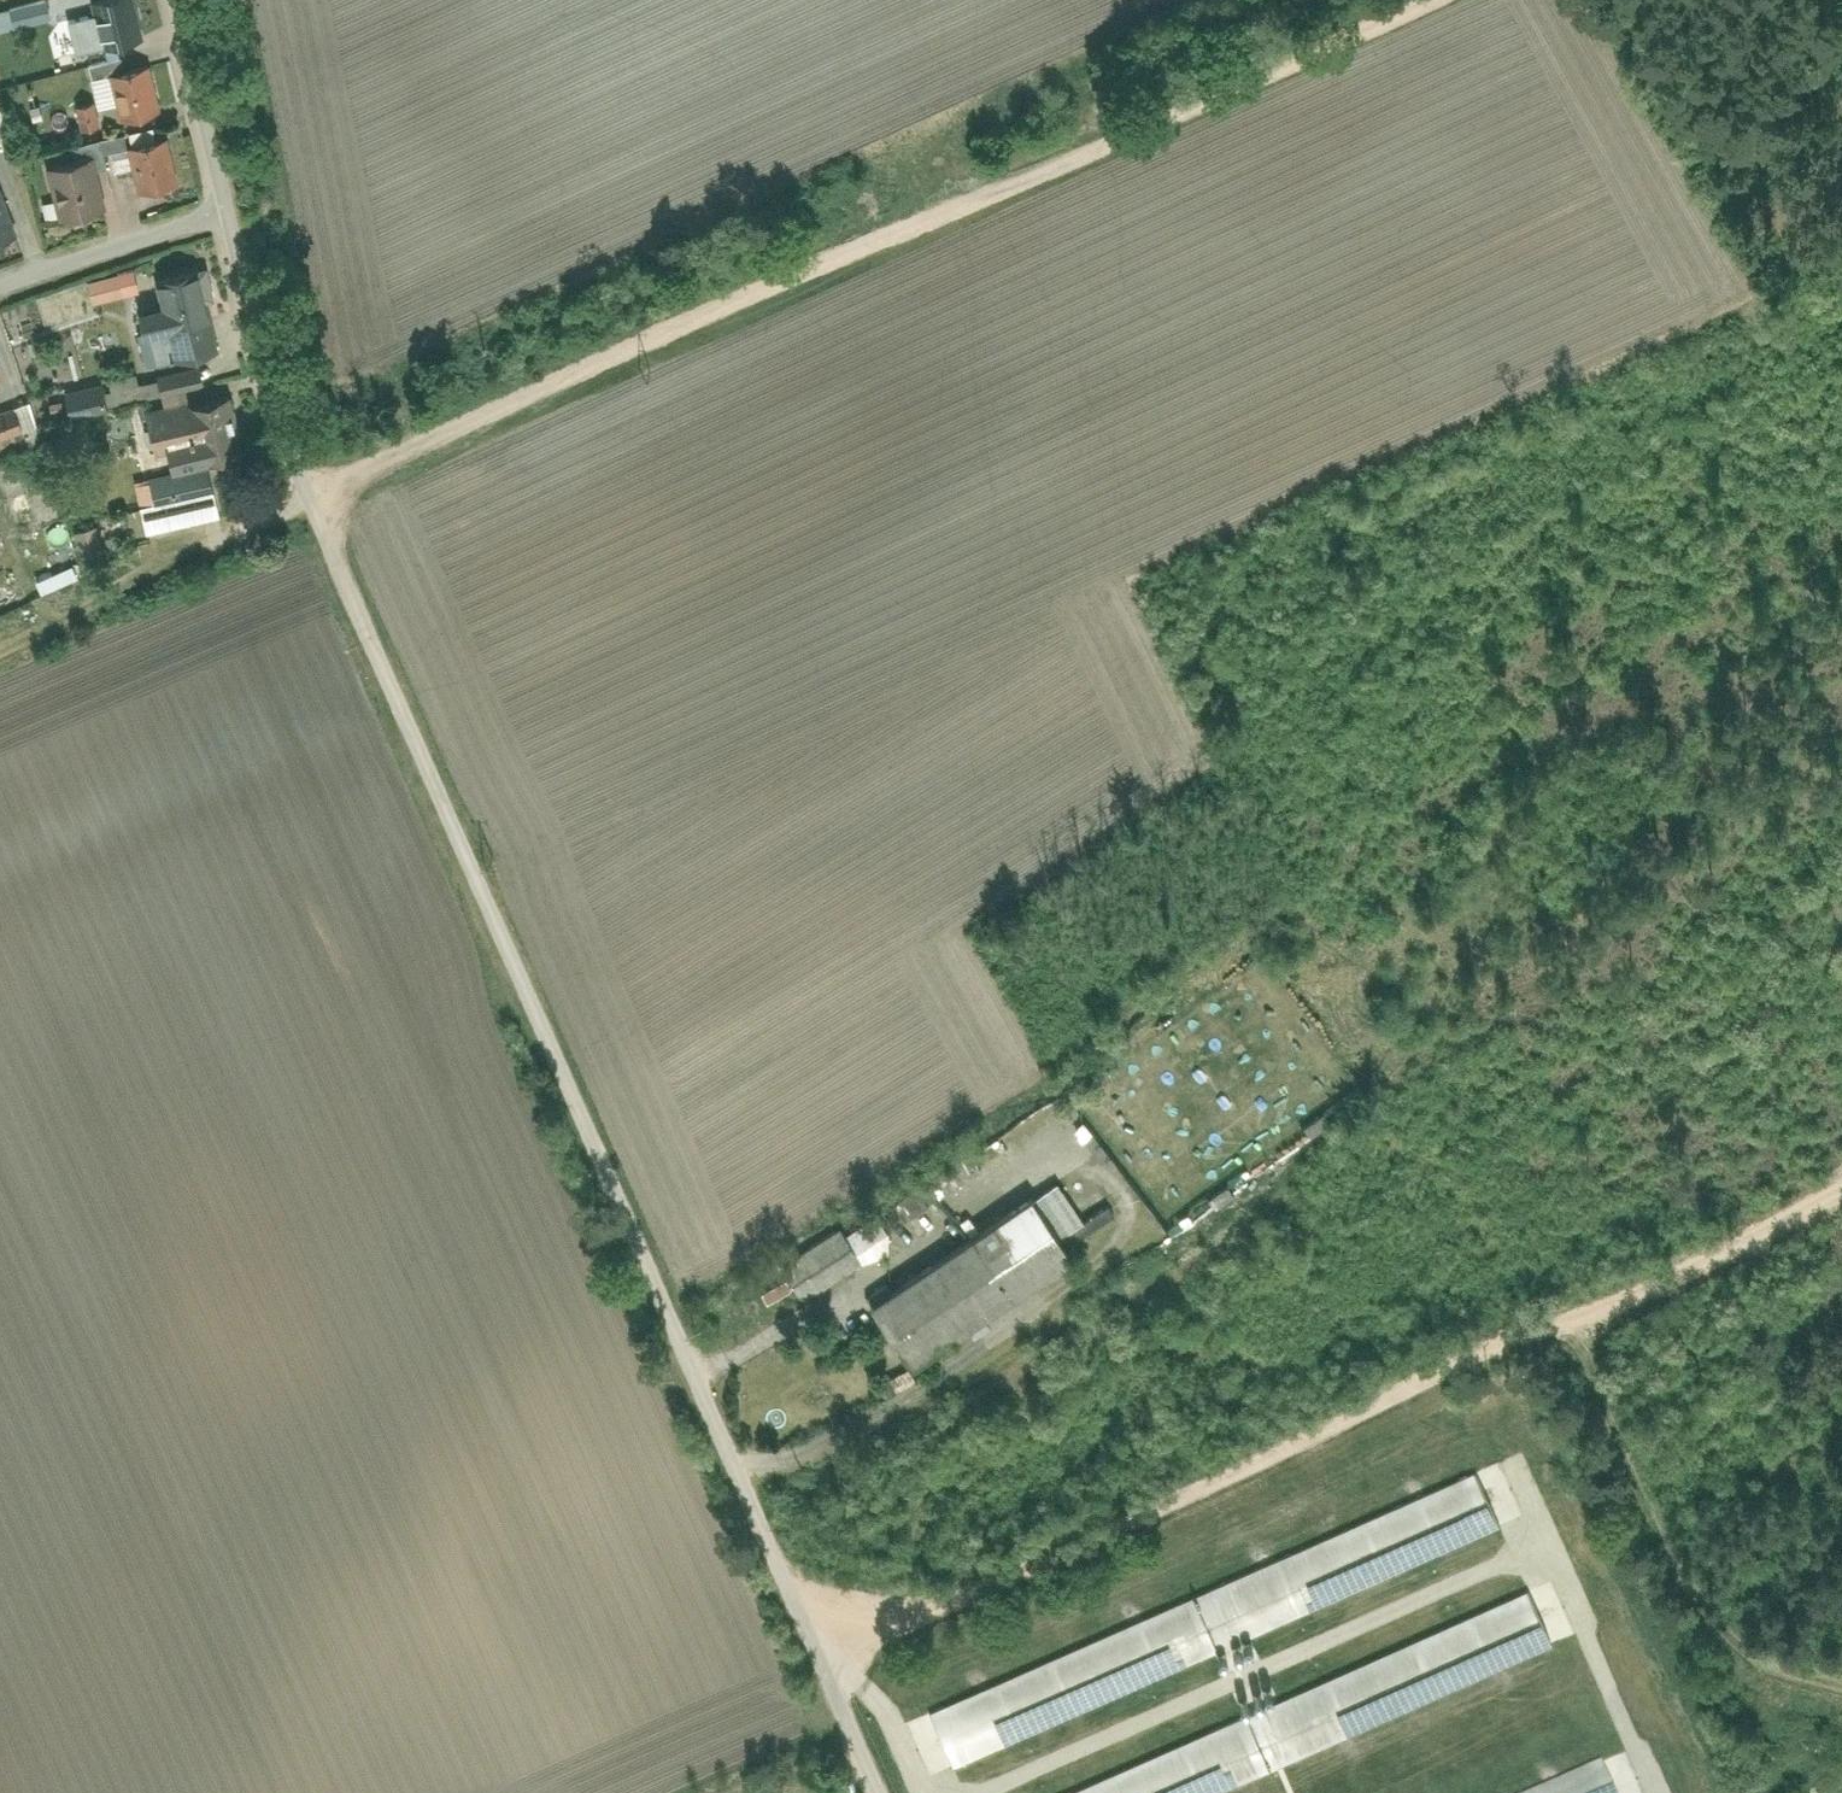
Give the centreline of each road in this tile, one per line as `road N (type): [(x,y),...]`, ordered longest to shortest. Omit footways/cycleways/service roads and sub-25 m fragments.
road 1 (residential): [(227,208),(294,483),(855,1792)]
road 2 (track): [(306,514),(1402,0)]
road 3 (track): [(294,483),(0,620)]
road 4 (residential): [(0,288),(227,208)]
road 5 (residential): [(177,0),(227,208)]

